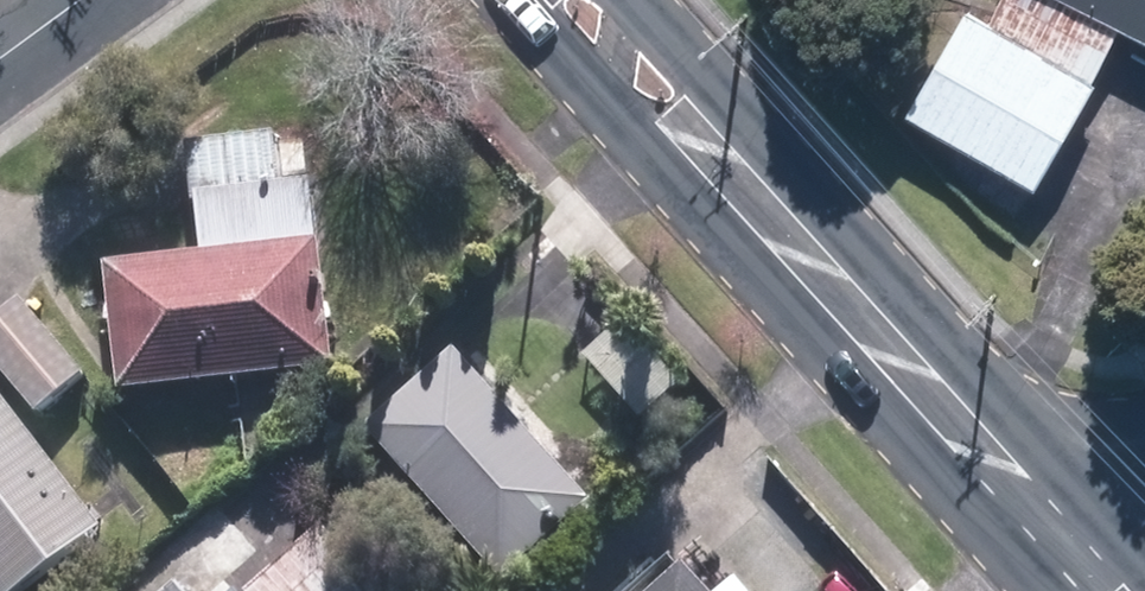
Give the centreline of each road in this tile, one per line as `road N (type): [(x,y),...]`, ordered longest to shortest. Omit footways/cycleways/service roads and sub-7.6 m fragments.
road 1 (secondary): [(1069,558),(563,0)]

